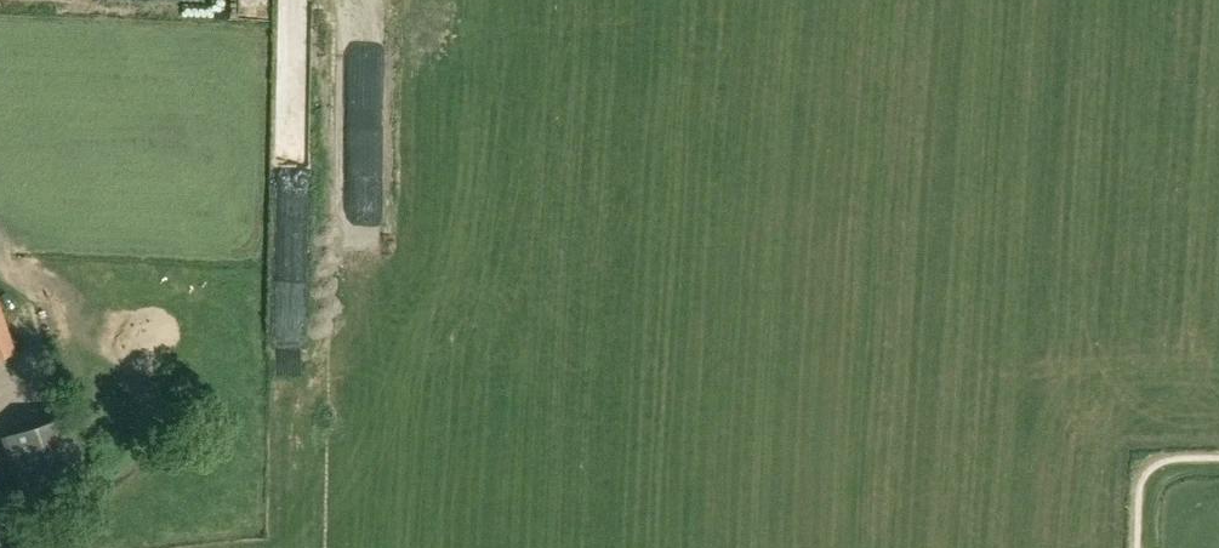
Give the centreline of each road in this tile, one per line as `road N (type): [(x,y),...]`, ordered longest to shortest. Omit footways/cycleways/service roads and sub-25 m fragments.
road 1 (track): [(1155,547),(1156,487),(1180,473),(1218,473)]

